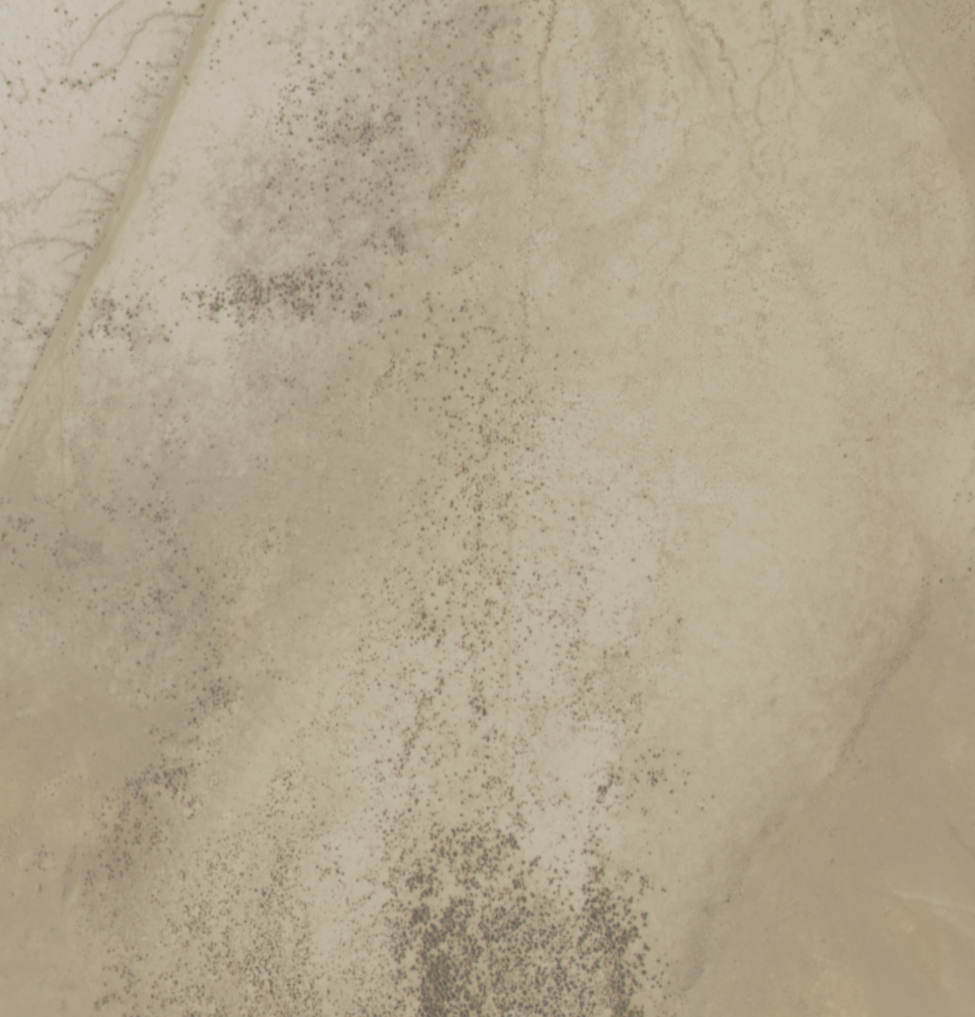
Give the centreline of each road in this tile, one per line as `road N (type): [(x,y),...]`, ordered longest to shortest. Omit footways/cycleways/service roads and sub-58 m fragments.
road 1 (track): [(0,507),(238,0)]

